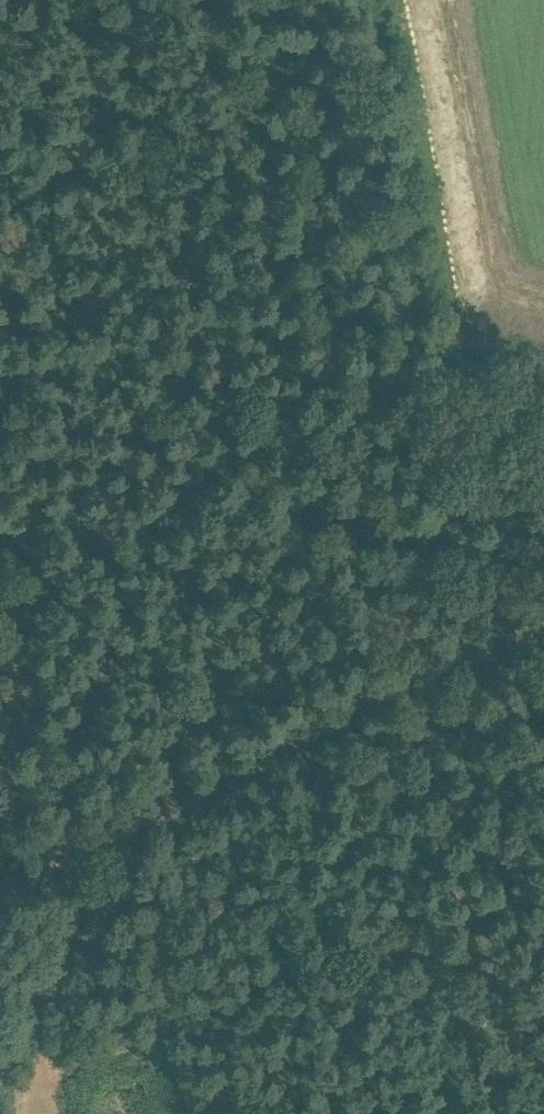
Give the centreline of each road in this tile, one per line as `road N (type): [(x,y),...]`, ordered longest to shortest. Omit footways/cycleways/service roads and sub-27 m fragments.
road 1 (track): [(543,617),(76,845),(0,595)]

